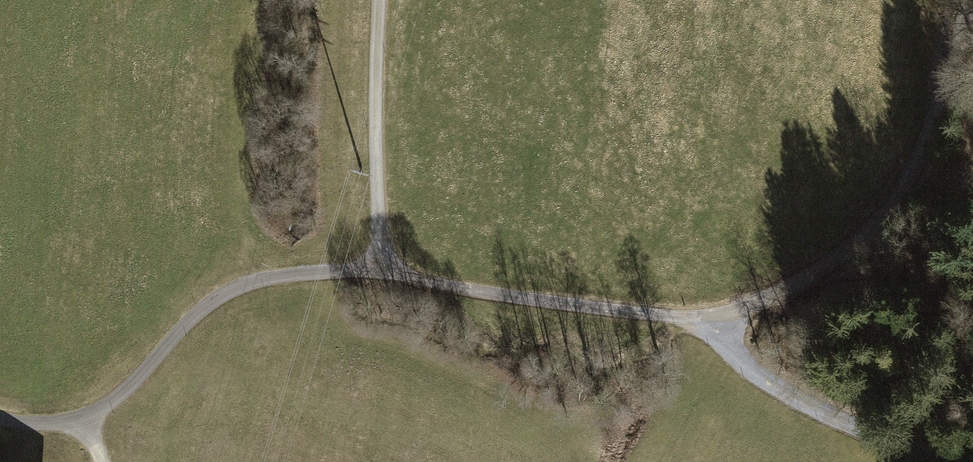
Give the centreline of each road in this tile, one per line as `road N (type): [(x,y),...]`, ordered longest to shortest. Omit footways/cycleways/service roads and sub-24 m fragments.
road 1 (track): [(0,419),(90,421),(216,299),(275,276),(381,272)]
road 2 (track): [(381,272),(656,316),(710,314),(781,292)]
road 3 (track): [(781,292),(856,244),(910,176),(947,93),(965,0)]
road 4 (track): [(381,272),(380,0)]
road 5 (track): [(710,314),(722,342),(769,386),(865,435),(896,461)]

